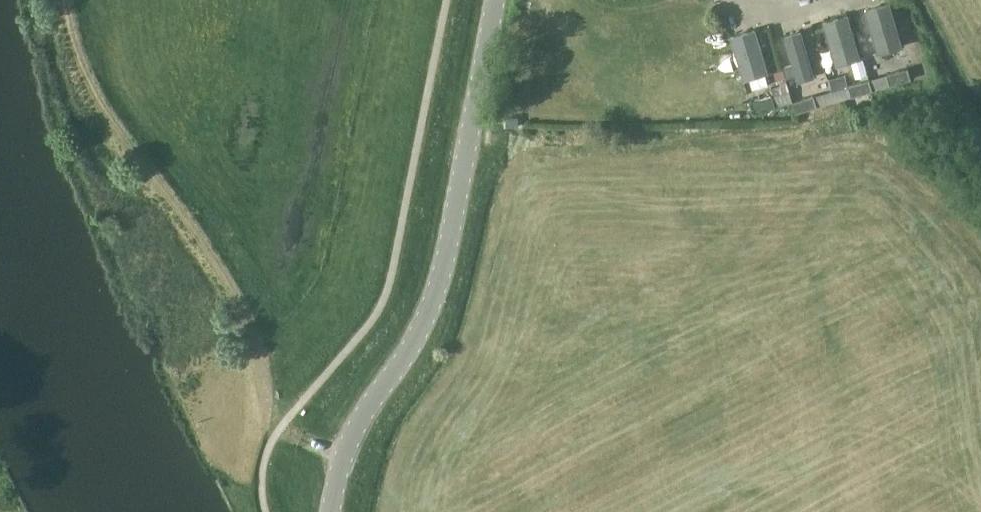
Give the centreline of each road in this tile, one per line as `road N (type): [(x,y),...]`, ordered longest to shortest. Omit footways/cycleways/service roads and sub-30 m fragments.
road 1 (tertiary): [(331,511),(342,458),(437,291),(494,0)]

